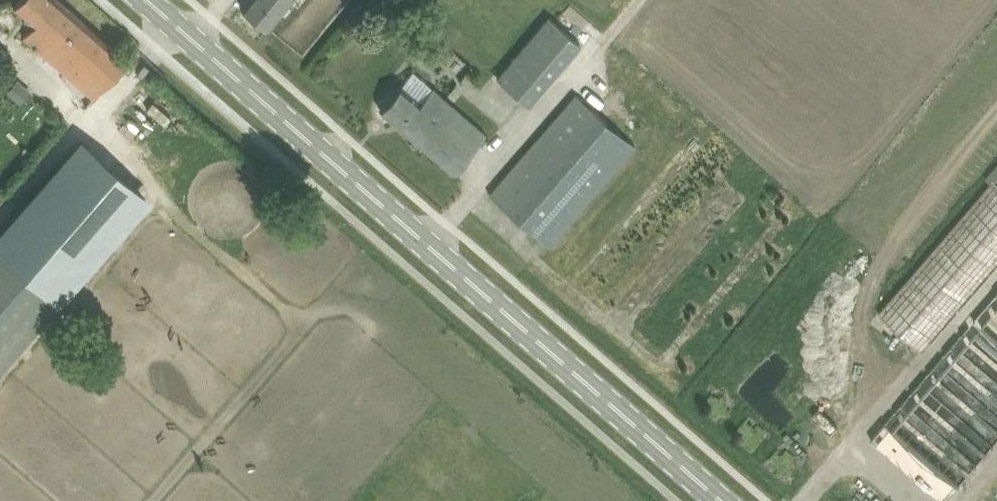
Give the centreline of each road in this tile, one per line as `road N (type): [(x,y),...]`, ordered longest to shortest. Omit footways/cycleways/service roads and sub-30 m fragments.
road 1 (primary): [(730,500),(152,0)]

